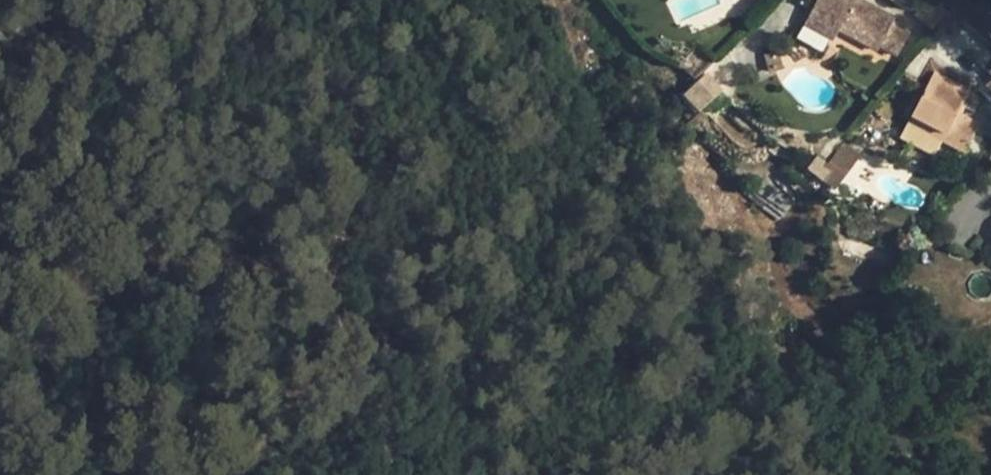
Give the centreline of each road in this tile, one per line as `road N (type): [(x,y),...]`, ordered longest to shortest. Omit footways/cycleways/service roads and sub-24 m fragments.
road 1 (track): [(324,0),(368,135),(344,294),(234,474)]
road 2 (track): [(344,294),(422,474)]

